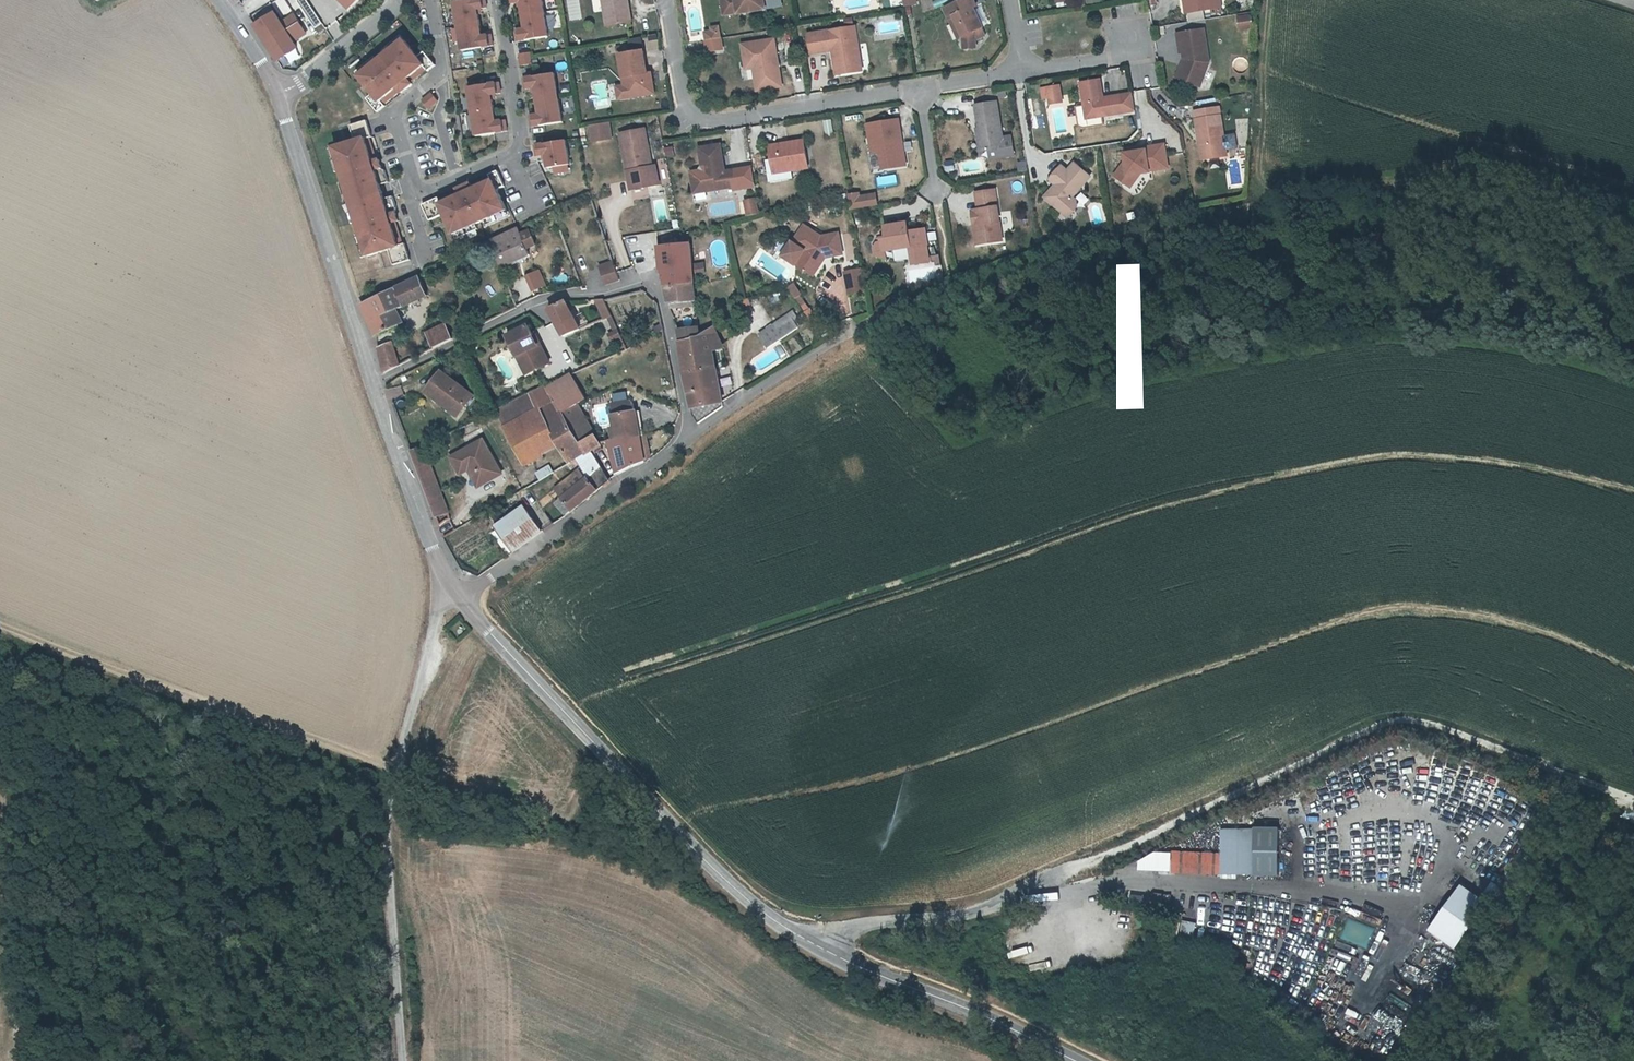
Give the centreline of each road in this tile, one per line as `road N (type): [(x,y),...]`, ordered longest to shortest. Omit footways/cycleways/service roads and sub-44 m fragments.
road 1 (unclassified): [(804,938),(967,915),(1381,725),(1447,727),(1633,806)]
road 2 (unclassified): [(447,578),(385,793),(408,1060)]
road 3 (unclassified): [(804,938),(749,901),(506,656),(462,596)]
road 4 (residential): [(498,0),(520,138),(512,154),(429,190),(416,188),(395,116),(442,72),(430,0)]
road 5 (residential): [(372,385),(541,304),(657,282),(690,434)]
road 6 (residential): [(664,0),(682,103),(692,115),(730,118),(920,89)]
road 7 (unclassified): [(372,385),(279,94)]
road 8 (residential): [(955,292),(839,339),(690,434)]
road 9 (unclassified): [(1076,1060),(804,938)]
road 10 (residential): [(690,434),(462,596)]
road 11 (unclassified): [(447,578),(372,385)]
road 12 (residential): [(279,94),(403,0)]

